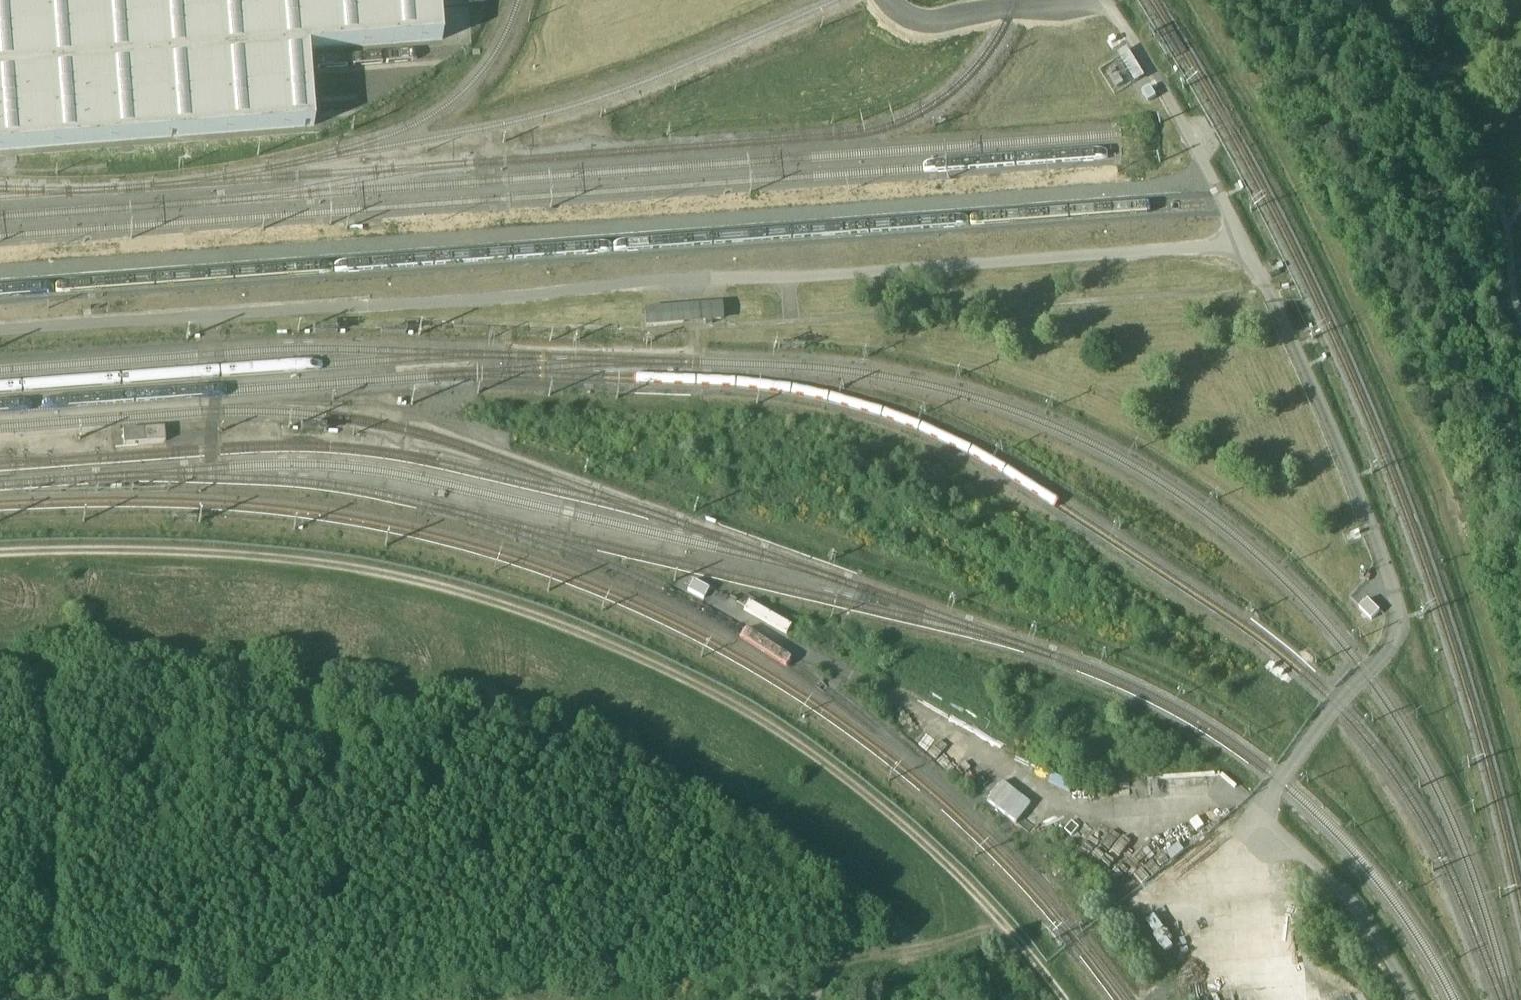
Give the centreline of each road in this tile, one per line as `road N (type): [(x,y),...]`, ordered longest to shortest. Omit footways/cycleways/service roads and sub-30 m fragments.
road 1 (track): [(0,555),(228,555),(326,565),(580,636),(734,706),(875,800),(997,913),(1069,999)]
road 2 (track): [(827,999),(845,976),(986,947),(1010,927)]

